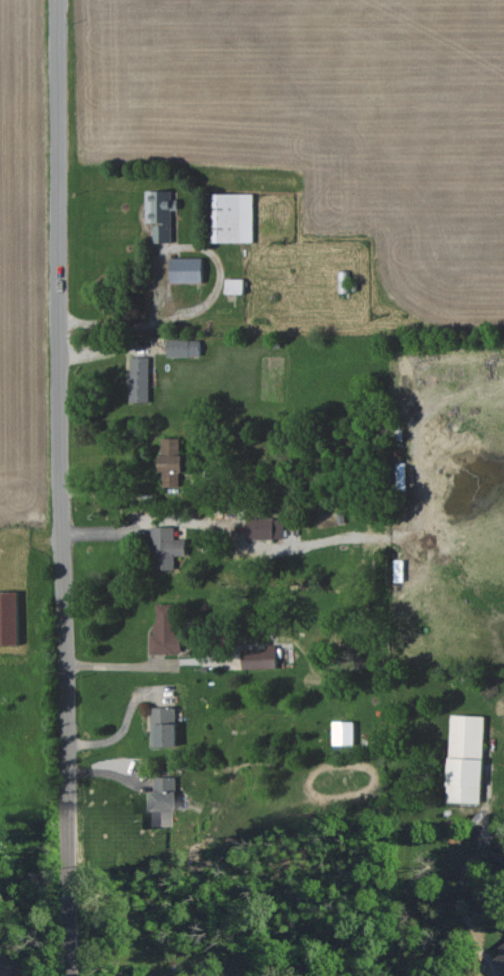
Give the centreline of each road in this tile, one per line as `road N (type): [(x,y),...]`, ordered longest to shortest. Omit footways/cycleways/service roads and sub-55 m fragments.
road 1 (residential): [(71,975),(55,0)]

